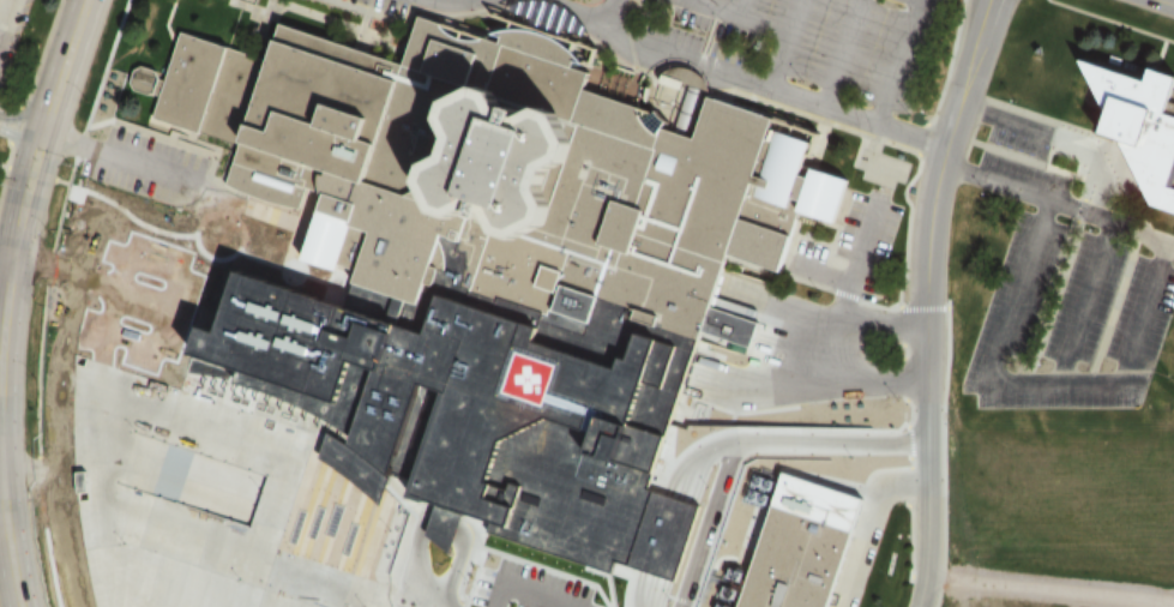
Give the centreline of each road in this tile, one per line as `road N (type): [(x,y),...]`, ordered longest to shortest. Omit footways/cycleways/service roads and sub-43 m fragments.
road 1 (residential): [(996,0),(933,204),(919,606)]
road 2 (secondary): [(84,0),(22,202),(0,334)]
road 3 (secondary): [(0,487),(19,606)]

